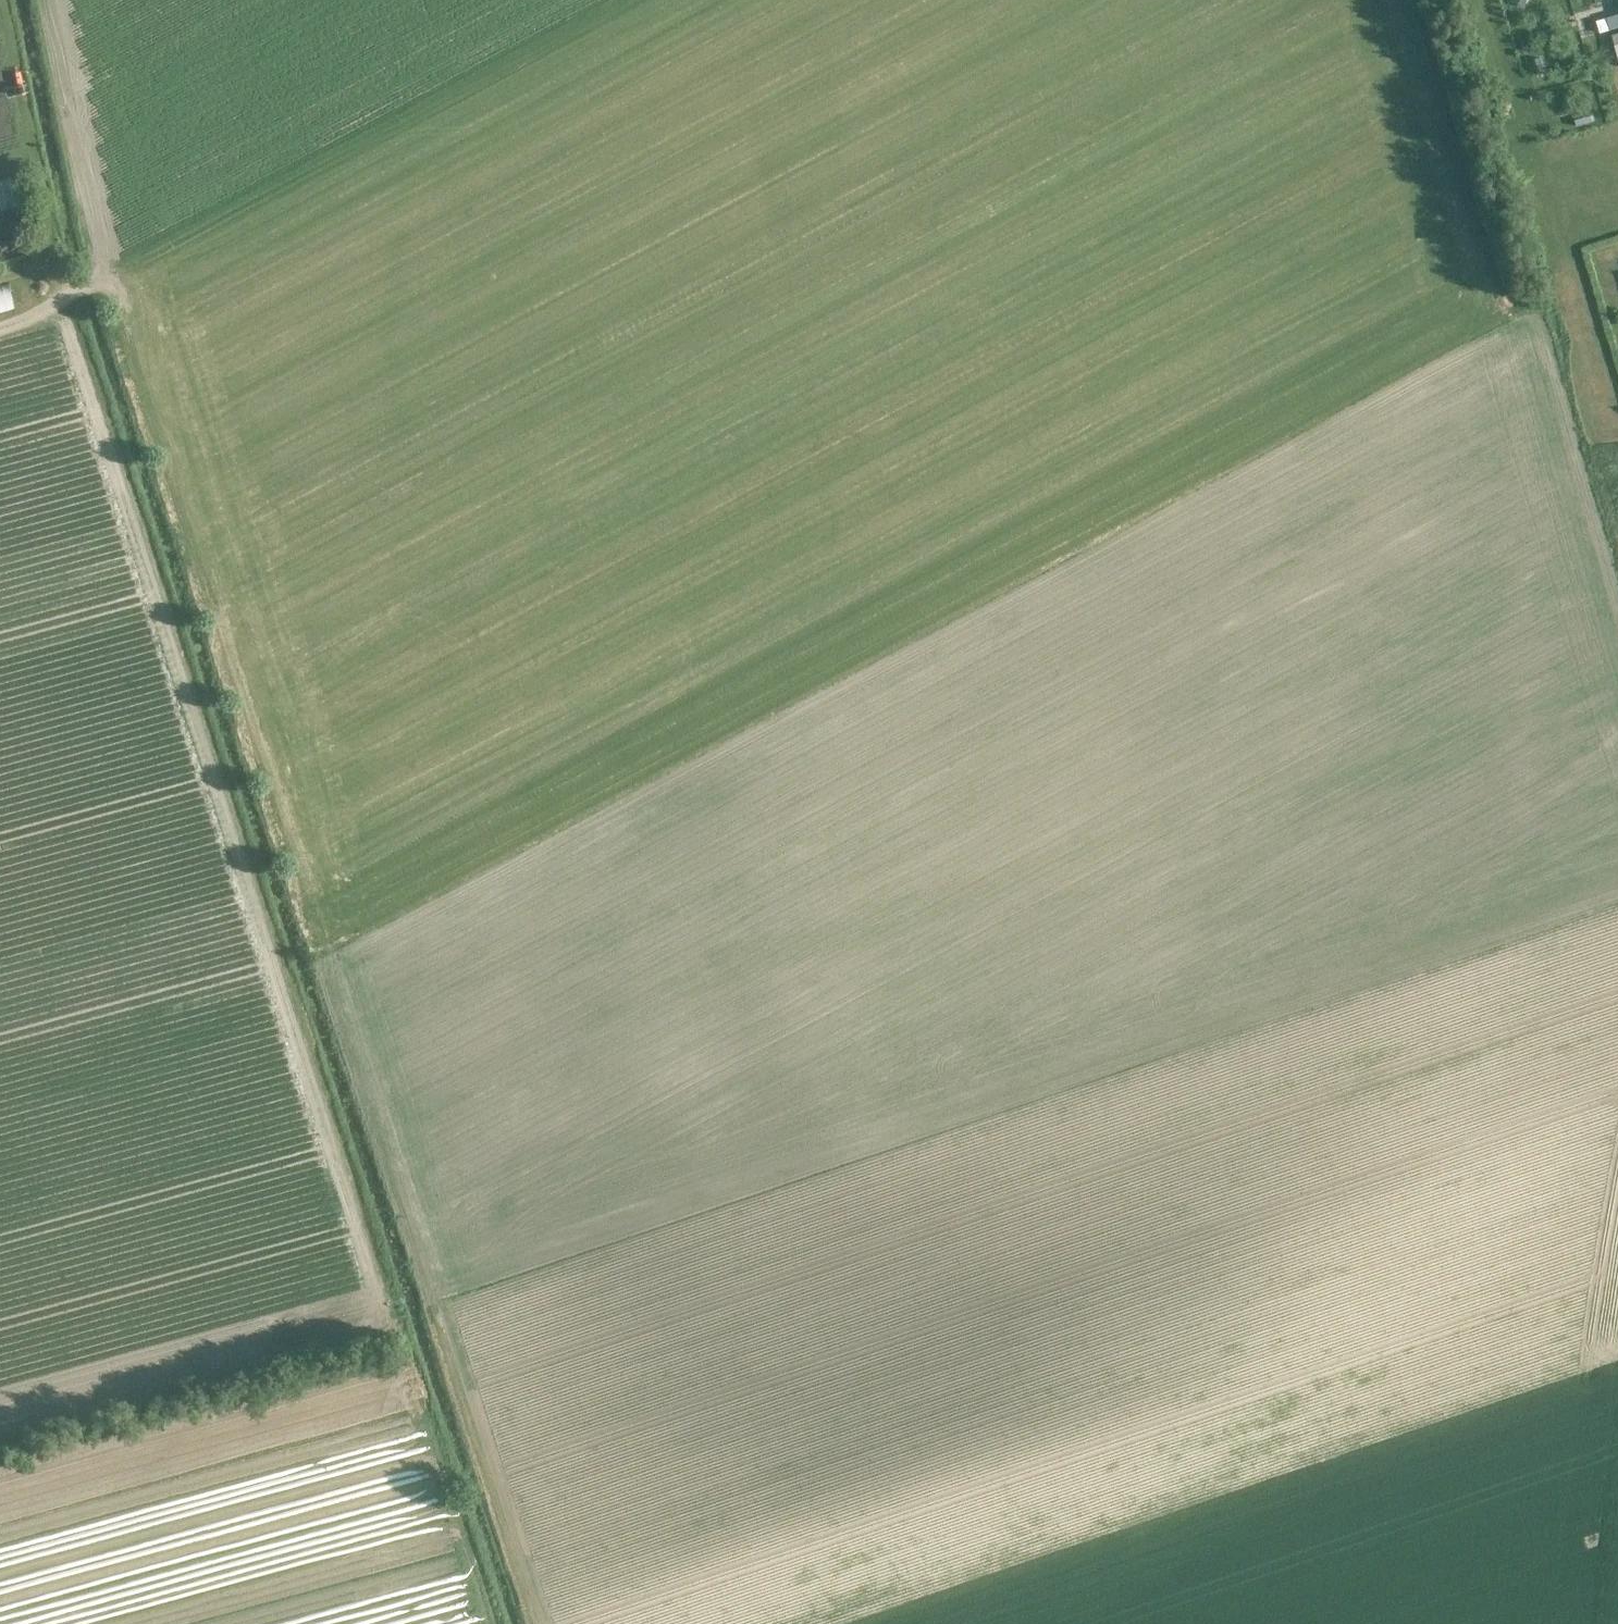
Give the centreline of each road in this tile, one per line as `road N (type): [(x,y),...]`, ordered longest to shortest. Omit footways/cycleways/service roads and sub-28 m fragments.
road 1 (track): [(0,326),(100,276),(47,0)]

